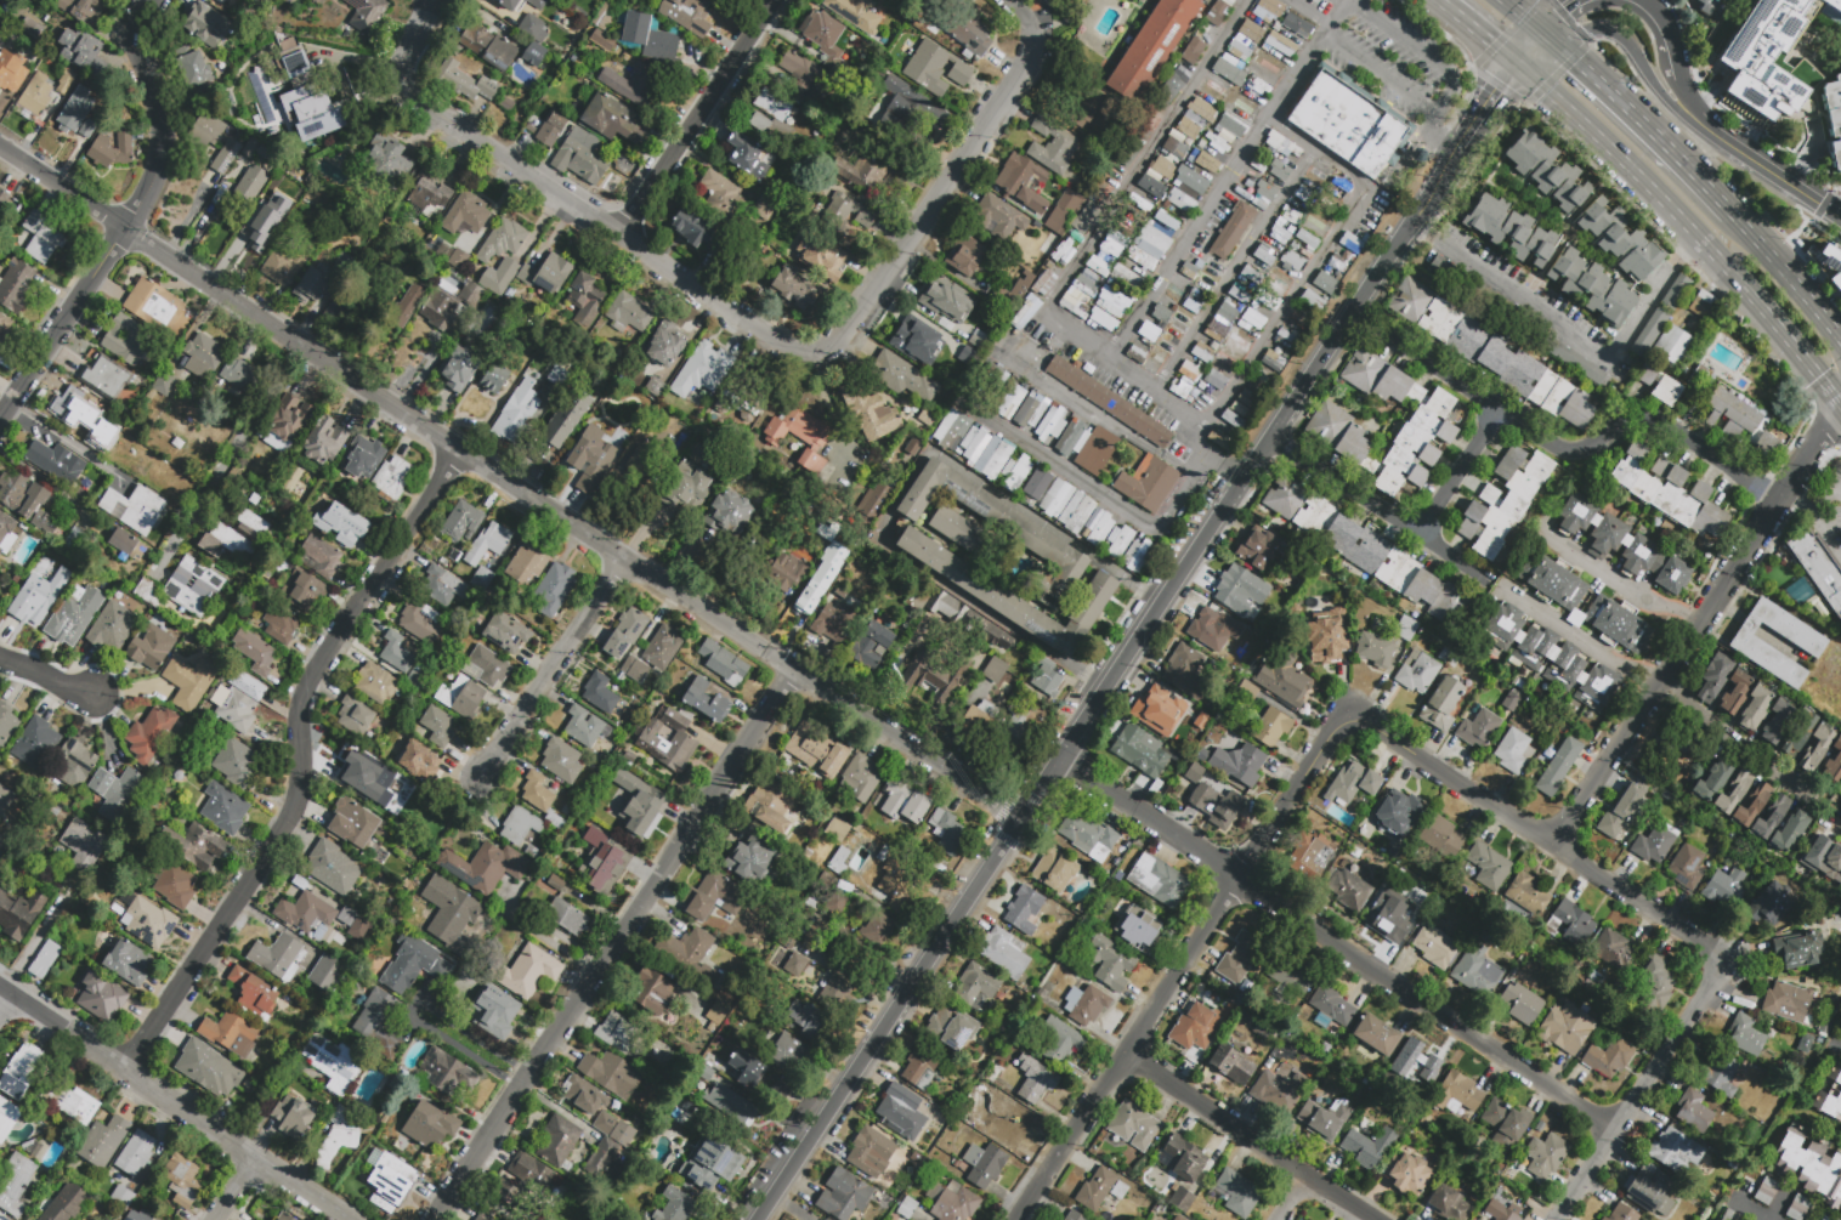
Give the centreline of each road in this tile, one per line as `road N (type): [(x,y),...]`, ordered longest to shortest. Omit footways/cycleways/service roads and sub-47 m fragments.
road 1 (residential): [(0,152),(1018,818)]
road 2 (residential): [(433,0),(403,58),(409,100),(619,233),(754,331),(805,350),(839,335),(1026,62),(1032,40)]
road 3 (residential): [(463,452),(308,679),(287,822),(129,1074)]
road 4 (residential): [(1061,751),(1231,880),(1615,1135)]
road 5 (residential): [(797,666),(436,1219)]
road 6 (residential): [(1245,0),(1043,313),(1156,393),(1241,481)]
road 7 (residential): [(1352,719),(1231,880),(1024,1219)]
road 8 (residential): [(1061,751),(760,1219)]
road 9 (residential): [(1825,435),(1556,847)]
road 10 (residential): [(152,0),(137,44),(158,114),(154,175),(0,425)]
road 11 (residential): [(1781,501),(1650,421),(1569,454),(1376,335)]
road 12 (residential): [(1352,719),(1722,961)]
road 13 (residential): [(1342,0),(1109,357)]
road 14 (residential): [(1199,433),(1369,186),(1268,114)]
road 15 (residential): [(0,990),(350,1219)]
road 16 (primary): [(1516,63),(1636,174),(1797,352)]
road 17 (residential): [(1414,223),(1231,494)]
road 18 (residential): [(1207,454),(1159,532),(968,404)]
road 19 (residential): [(1722,961),(1559,1219)]
road 20 (residential): [(1126,1059),(1376,1219)]
road 21 (residential): [(1314,148),(1156,393)]
road 22 (residential): [(773,0),(619,233)]
road 23 (residential): [(624,561),(475,782)]
road 24 (primary): [(1732,214),(1547,35)]
road 25 (residential): [(1616,351),(1593,352),(1414,223)]
road 26 (residential): [(1270,438),(1474,571)]
road 27 (tertiary): [(1688,114),(1840,218)]
road 28 (residential): [(1665,691),(1820,789)]
road 29 (primary): [(1840,341),(1732,214)]
road 30 (residential): [(1496,413),(1417,534)]
road 31 (tertiary): [(1581,33),(1619,35),(1661,95),(1688,114)]
road 32 (residential): [(1696,237),(1616,351)]

